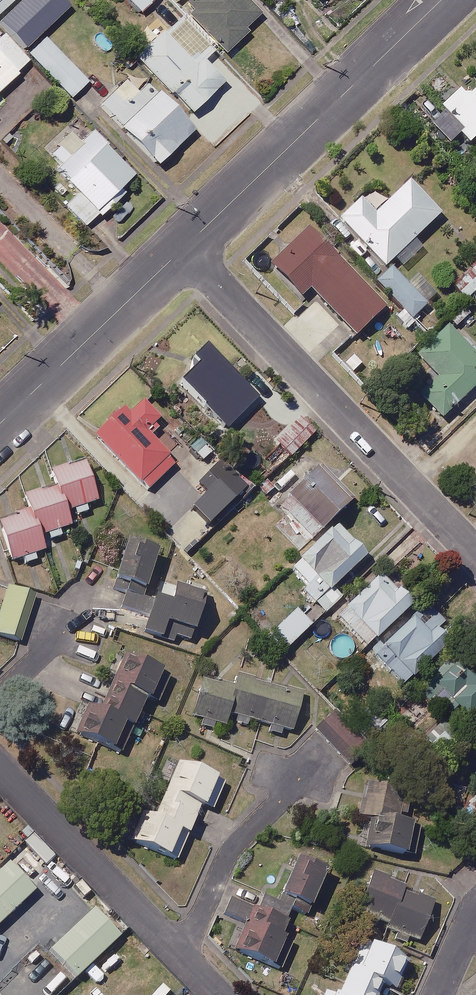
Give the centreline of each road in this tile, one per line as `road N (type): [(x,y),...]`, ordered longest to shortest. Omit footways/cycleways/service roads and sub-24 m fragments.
road 1 (residential): [(186,248),(475,555)]
road 2 (residential): [(442,0),(186,248)]
road 3 (residential): [(186,248),(0,424)]
road 4 (residential): [(329,754),(232,848),(175,953)]
road 5 (residential): [(0,771),(175,953)]

